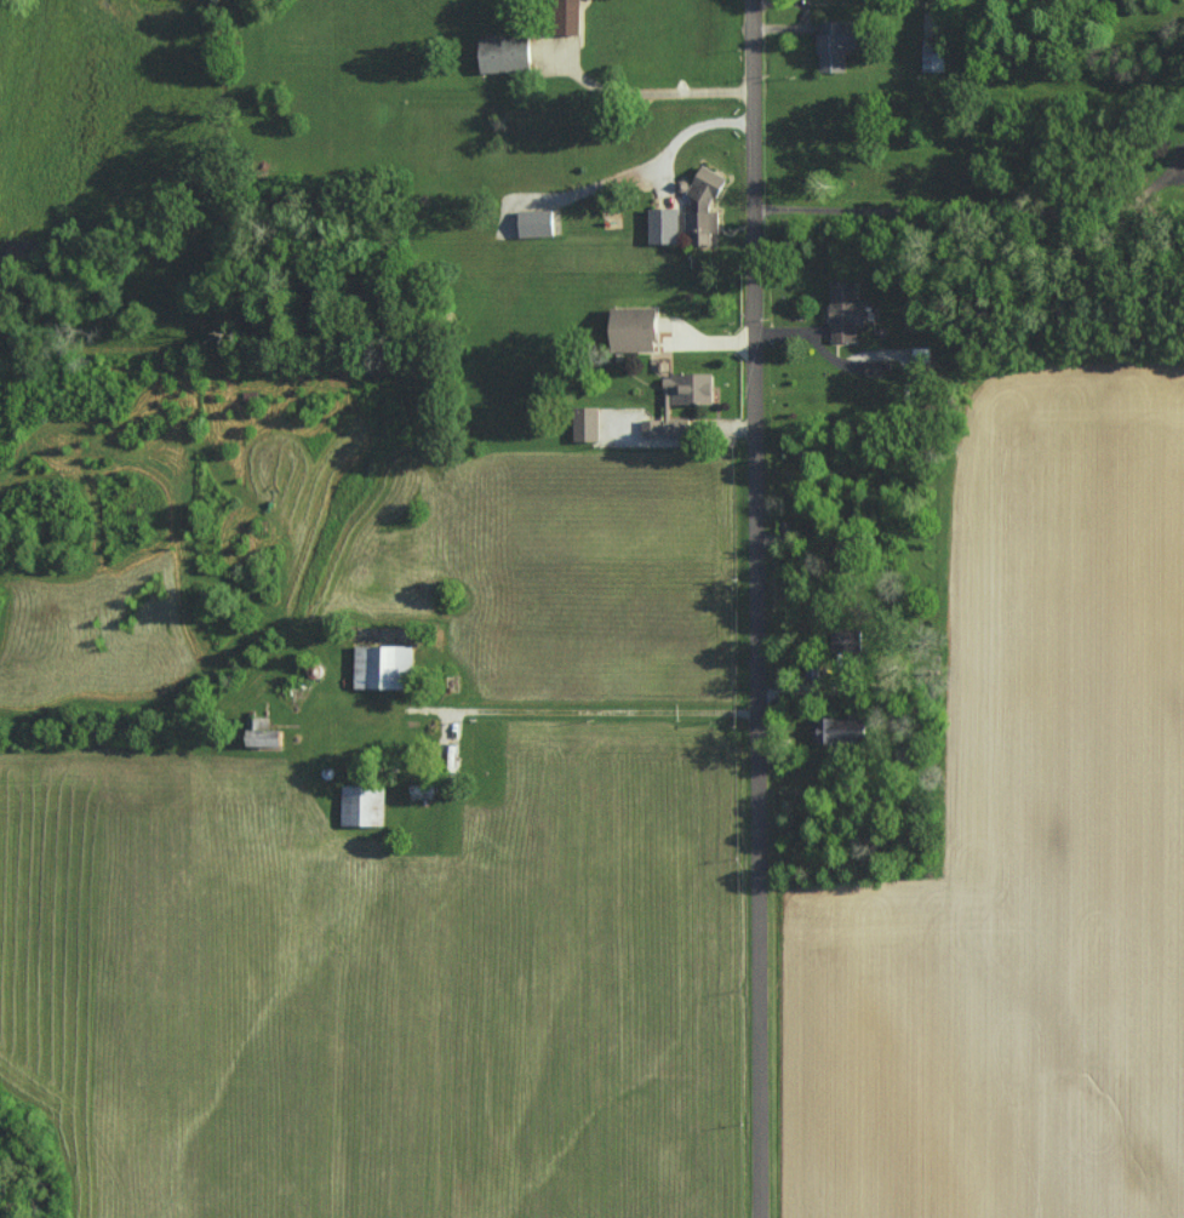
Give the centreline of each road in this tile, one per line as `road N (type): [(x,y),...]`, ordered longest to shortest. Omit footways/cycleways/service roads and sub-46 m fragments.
road 1 (residential): [(759,1217),(753,0)]
road 2 (residential): [(755,265),(1183,249)]

